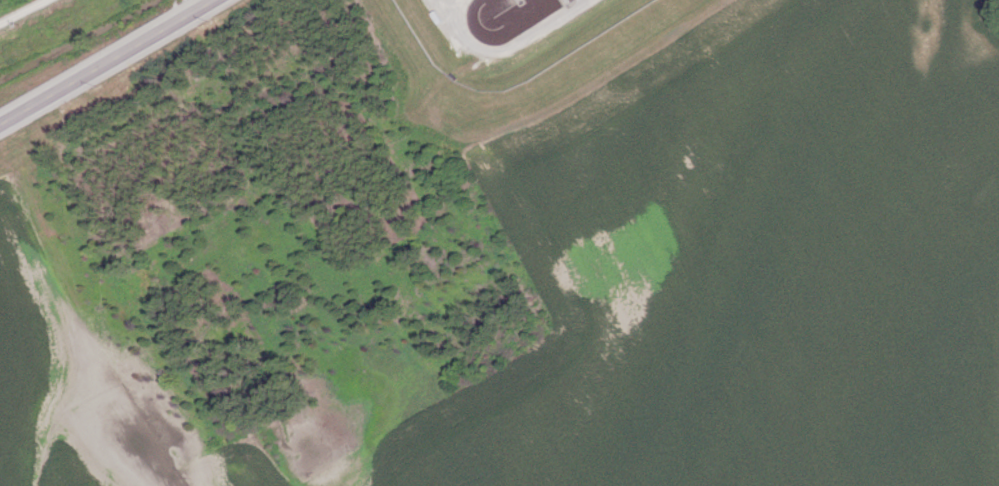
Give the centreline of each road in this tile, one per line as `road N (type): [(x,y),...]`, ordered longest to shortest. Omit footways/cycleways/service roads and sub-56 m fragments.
road 1 (track): [(481,145),(570,105),(733,0)]
road 2 (tertiary): [(216,0),(0,125)]

